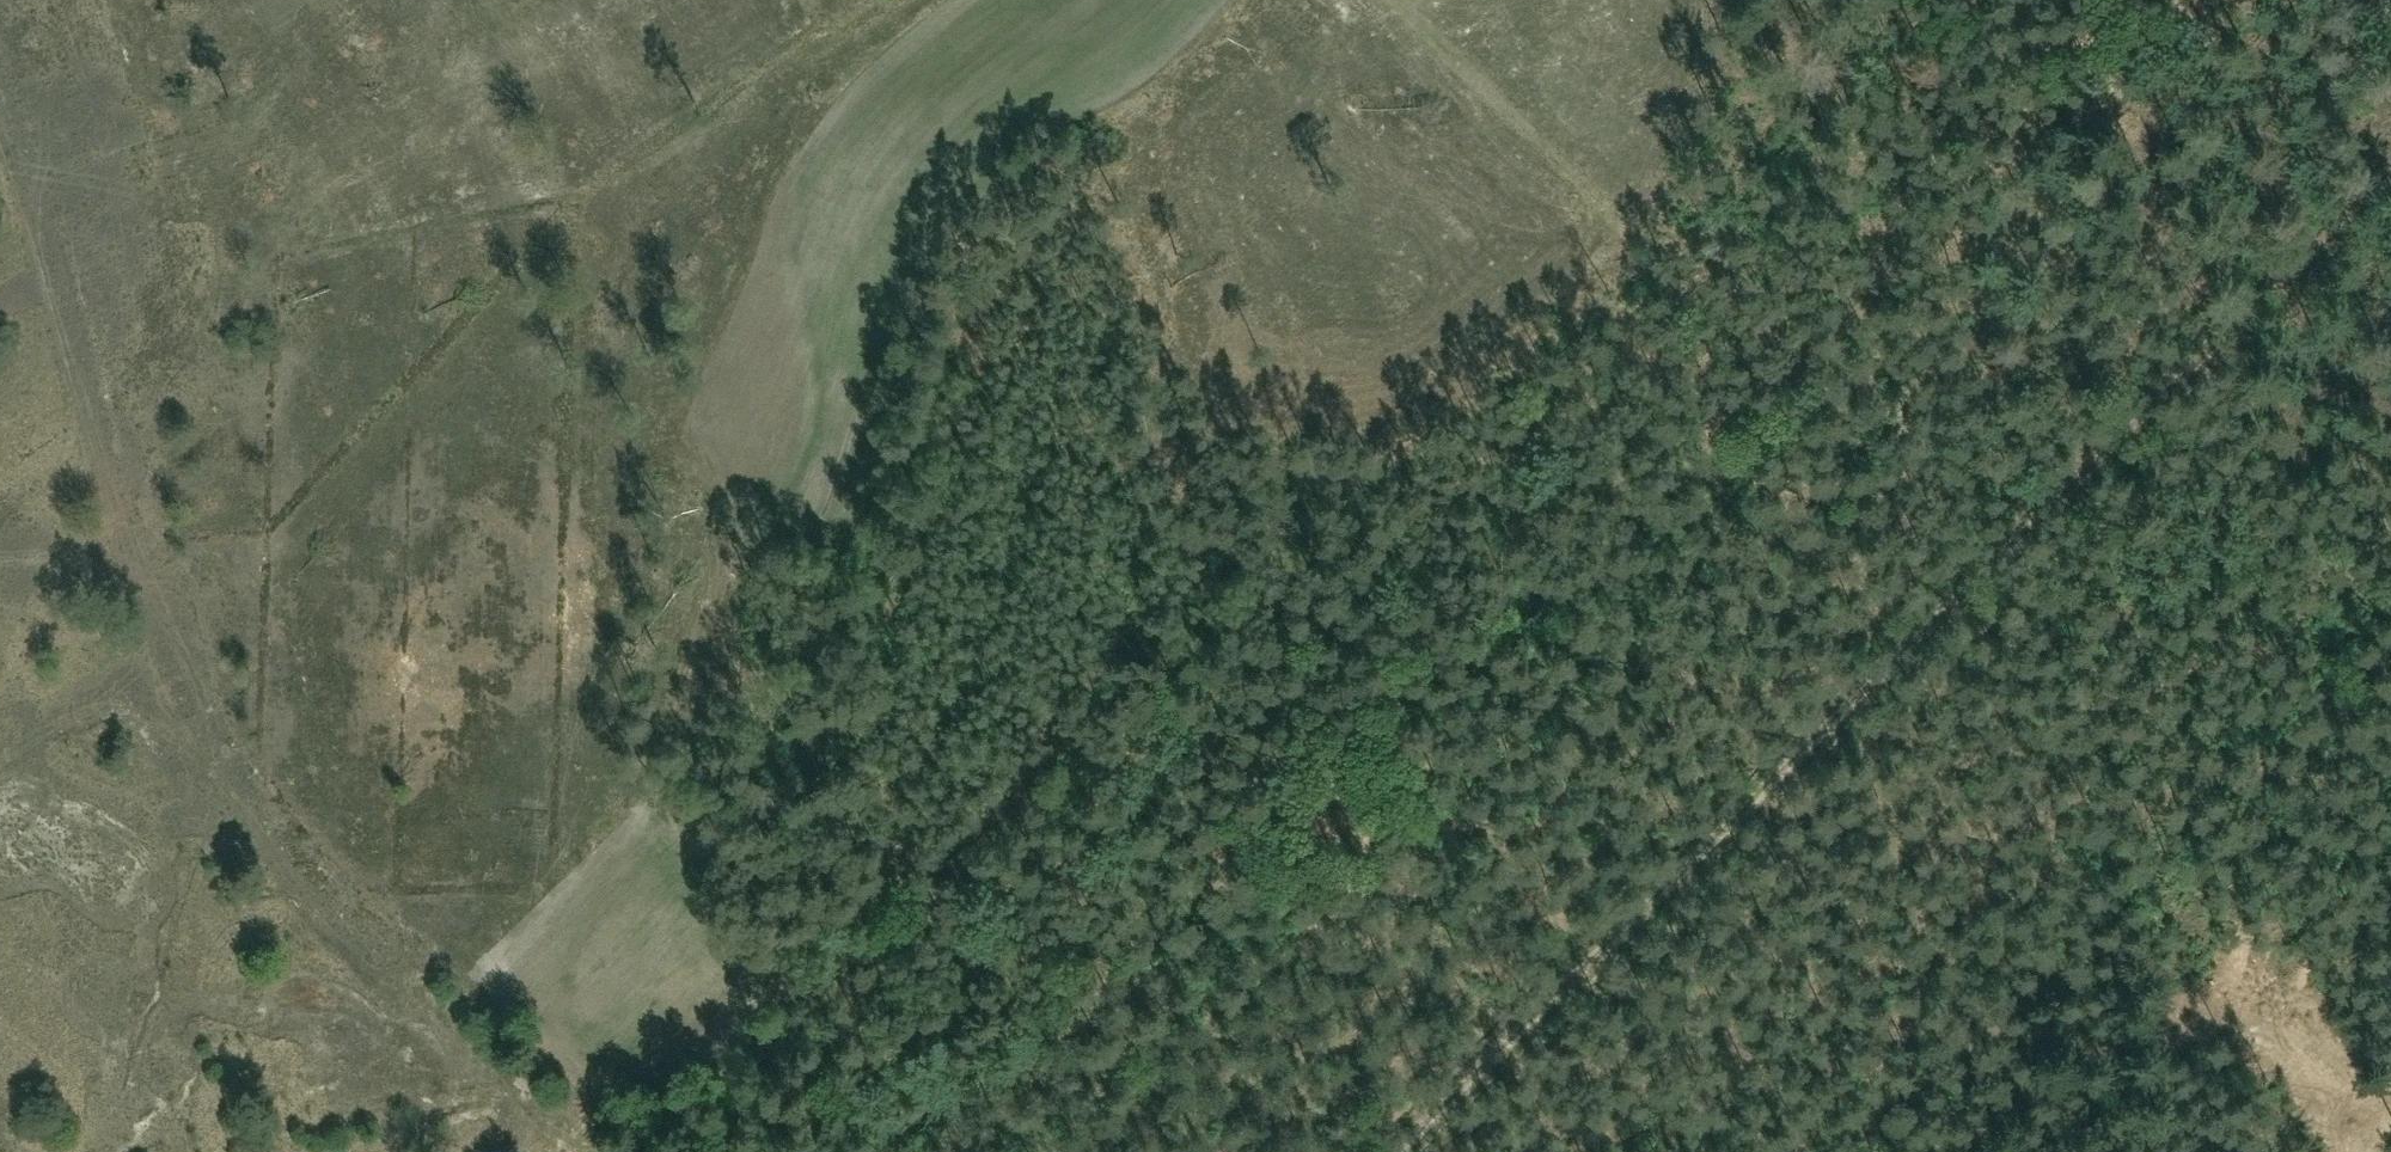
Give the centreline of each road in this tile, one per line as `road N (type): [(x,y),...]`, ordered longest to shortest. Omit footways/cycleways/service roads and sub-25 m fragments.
road 1 (track): [(1377,1151),(2390,157)]

